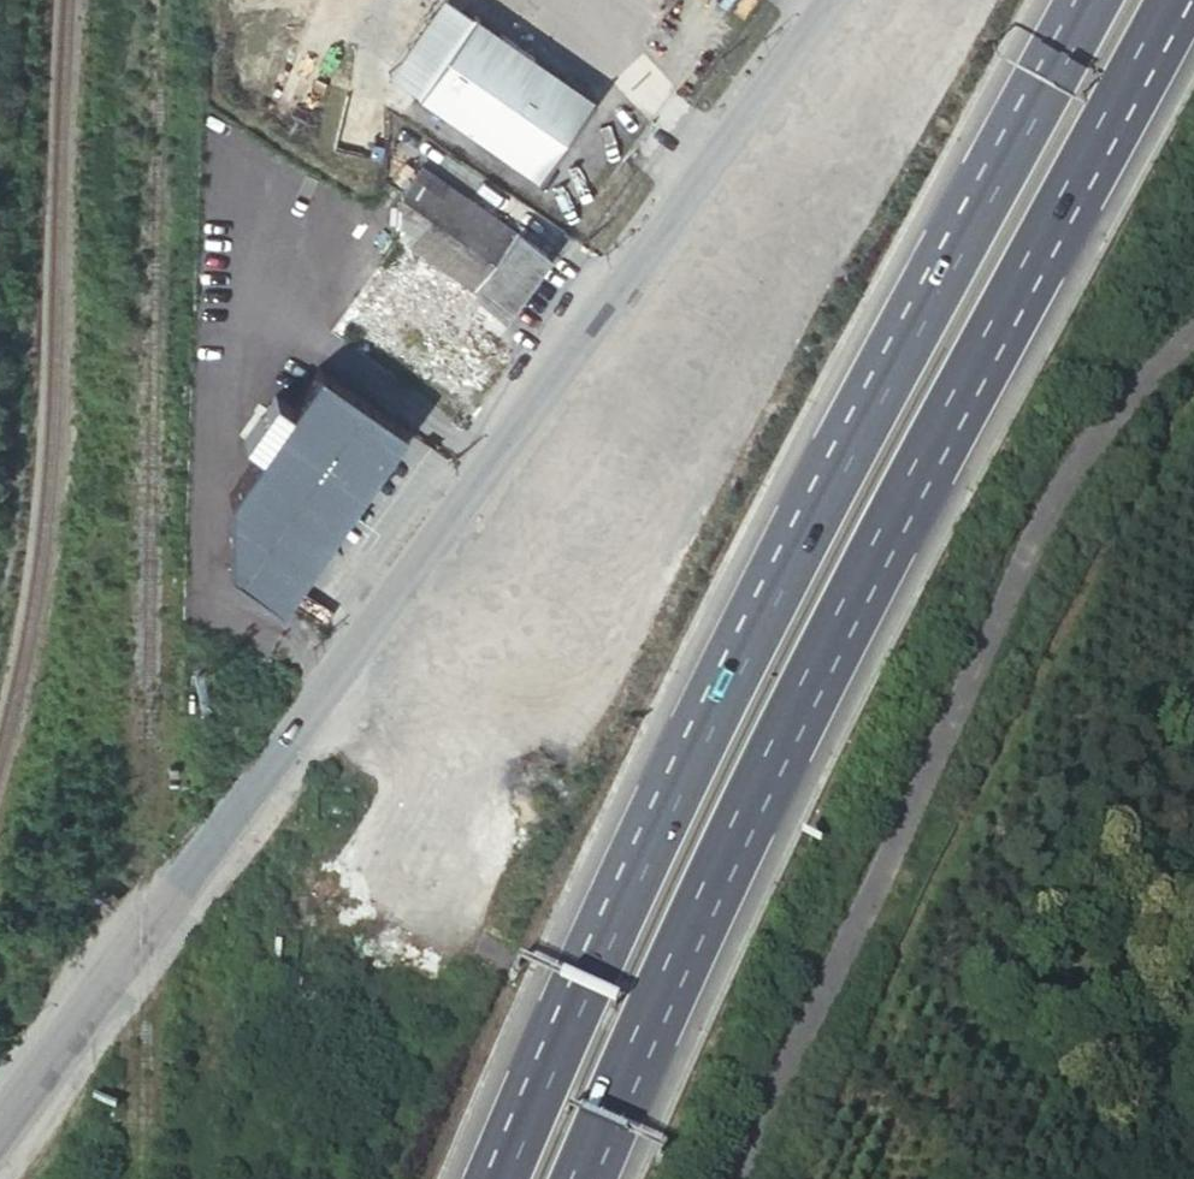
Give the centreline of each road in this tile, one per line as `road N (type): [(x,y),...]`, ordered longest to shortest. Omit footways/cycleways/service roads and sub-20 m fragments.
road 1 (tertiary): [(0,1127),(836,0)]
road 2 (trunk): [(1099,0),(790,548),(494,1178)]
road 3 (trunk): [(567,1178),(800,683),(1168,0)]

